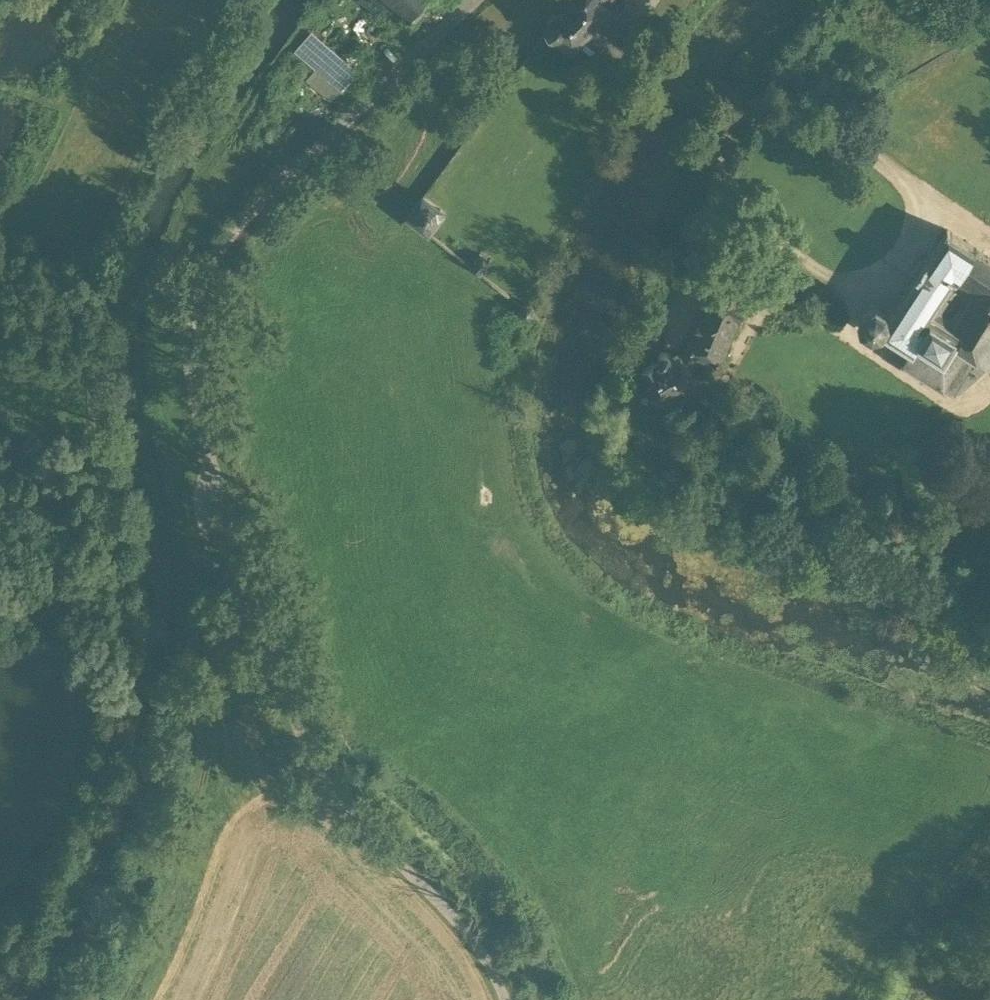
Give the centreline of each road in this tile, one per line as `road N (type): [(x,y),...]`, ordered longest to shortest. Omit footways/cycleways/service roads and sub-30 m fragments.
road 1 (unclassified): [(501,999),(476,953),(347,815),(311,764),(210,451),(191,365),(195,296),(219,248),(477,0)]
road 2 (track): [(7,999),(80,866),(119,714),(124,590),(93,356),(101,269),(151,147),(250,0)]

